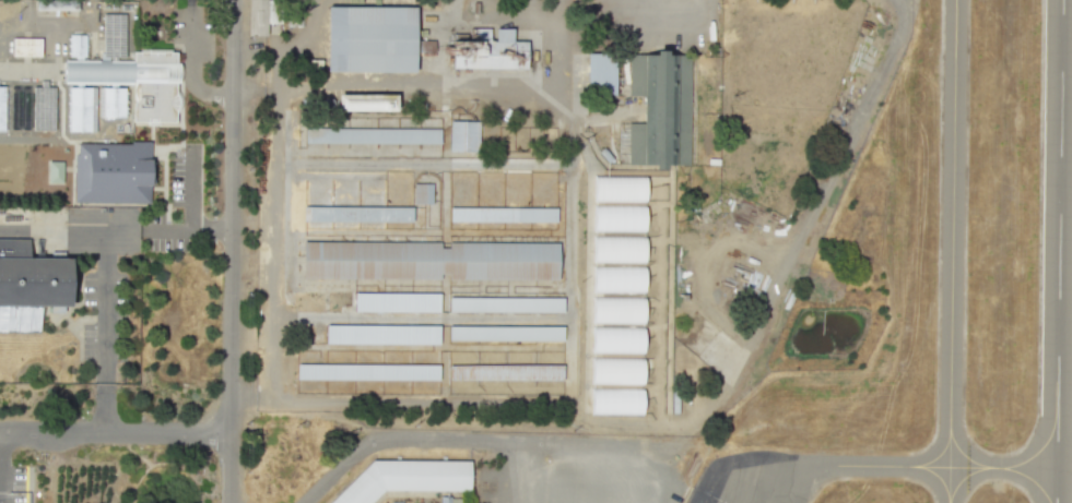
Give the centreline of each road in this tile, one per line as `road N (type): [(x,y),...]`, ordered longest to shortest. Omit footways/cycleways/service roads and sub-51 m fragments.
road 1 (residential): [(232,0),(229,502)]
road 2 (residential): [(301,502),(374,439),(673,445)]
road 3 (residential): [(0,433),(229,435)]

